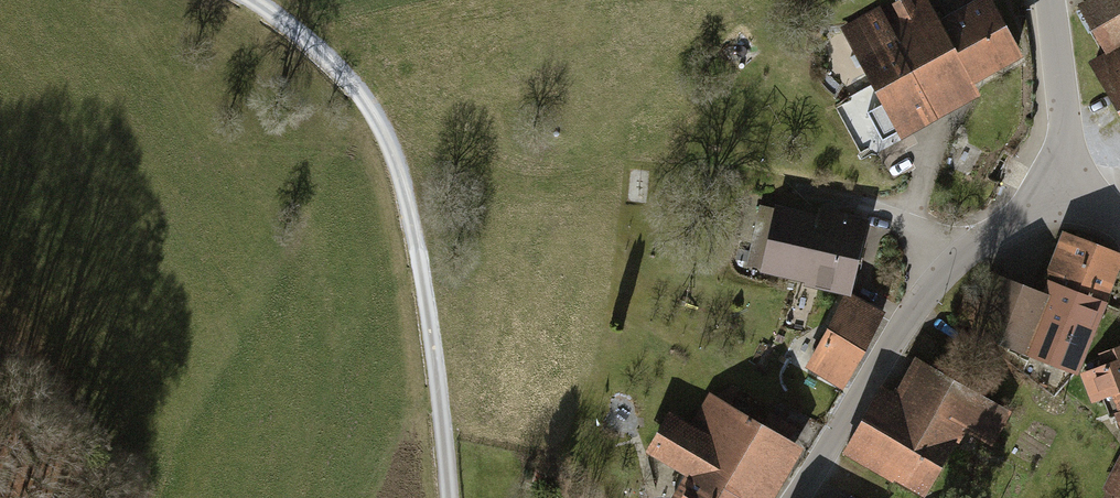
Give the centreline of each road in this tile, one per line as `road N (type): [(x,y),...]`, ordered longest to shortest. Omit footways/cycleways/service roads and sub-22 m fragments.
road 1 (tertiary): [(793,497),(931,289),(1061,187)]
road 2 (track): [(412,220),(377,116),(335,70),(239,0)]
road 3 (residential): [(412,220),(450,497)]
road 4 (tertiary): [(1061,187),(1065,134),(1052,0)]

